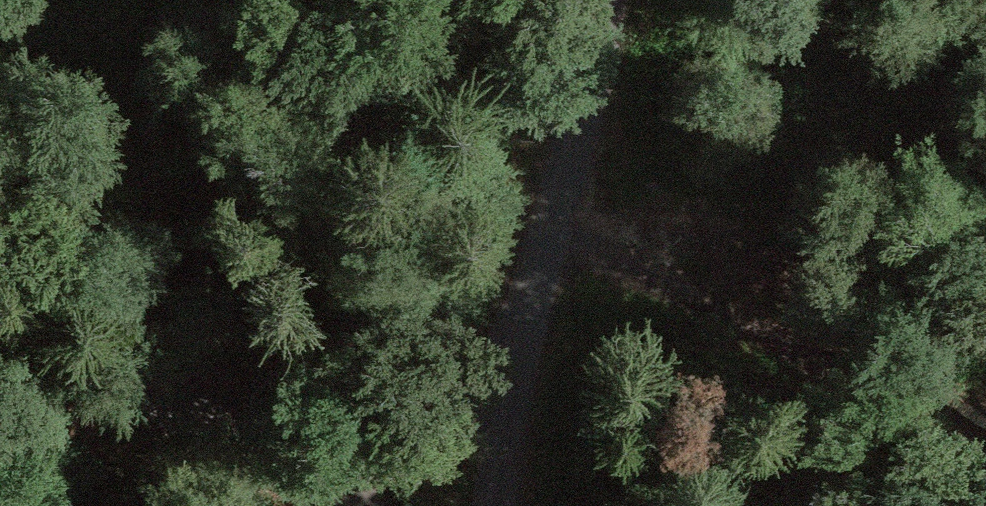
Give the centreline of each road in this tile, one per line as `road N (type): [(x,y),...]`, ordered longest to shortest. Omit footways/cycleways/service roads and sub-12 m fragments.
road 1 (residential): [(597,0),(523,391)]
road 2 (residential): [(0,326),(169,394),(290,466)]
road 3 (residential): [(290,466),(523,391)]

